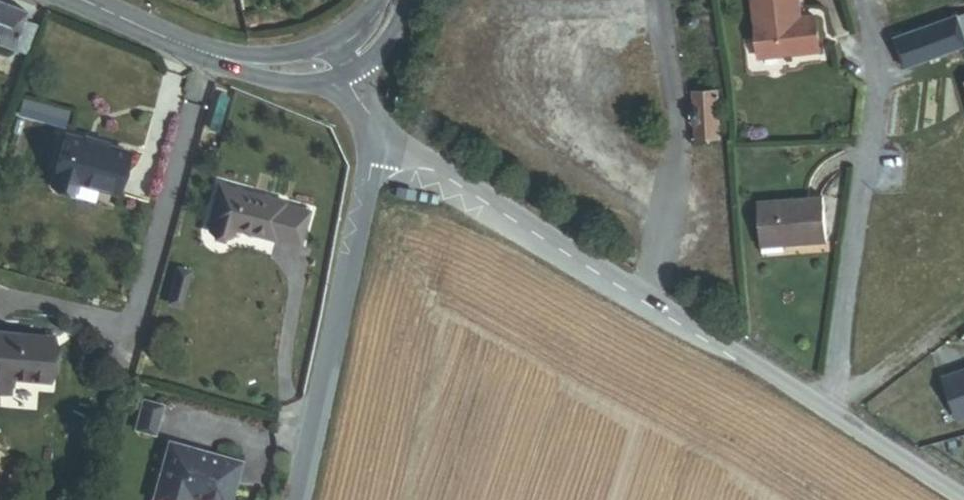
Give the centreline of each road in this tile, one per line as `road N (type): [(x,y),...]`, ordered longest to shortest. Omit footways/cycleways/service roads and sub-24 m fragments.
road 1 (tertiary): [(961,499),(378,123)]
road 2 (tertiary): [(378,123),(301,499)]
road 3 (tertiary): [(334,67),(300,74),(248,67),(79,0)]

